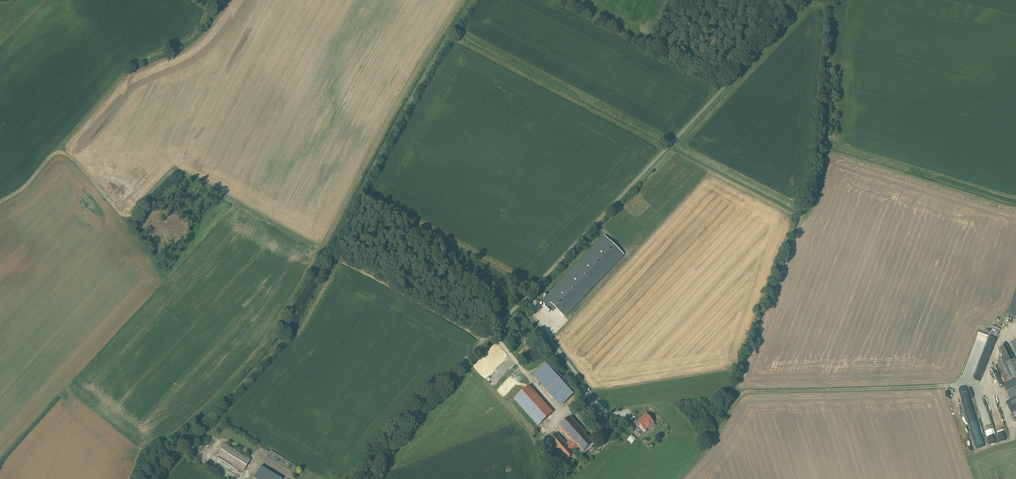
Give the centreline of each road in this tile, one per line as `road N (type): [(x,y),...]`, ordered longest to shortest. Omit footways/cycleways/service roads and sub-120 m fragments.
road 1 (unclassified): [(363,478),(401,422),(804,0)]
road 2 (track): [(484,334),(182,168),(170,168),(124,216)]
road 3 (track): [(1015,333),(998,339),(983,384),(745,391),(691,467)]
road 4 (track): [(54,149),(120,76),(193,39),(208,19),(205,0)]

